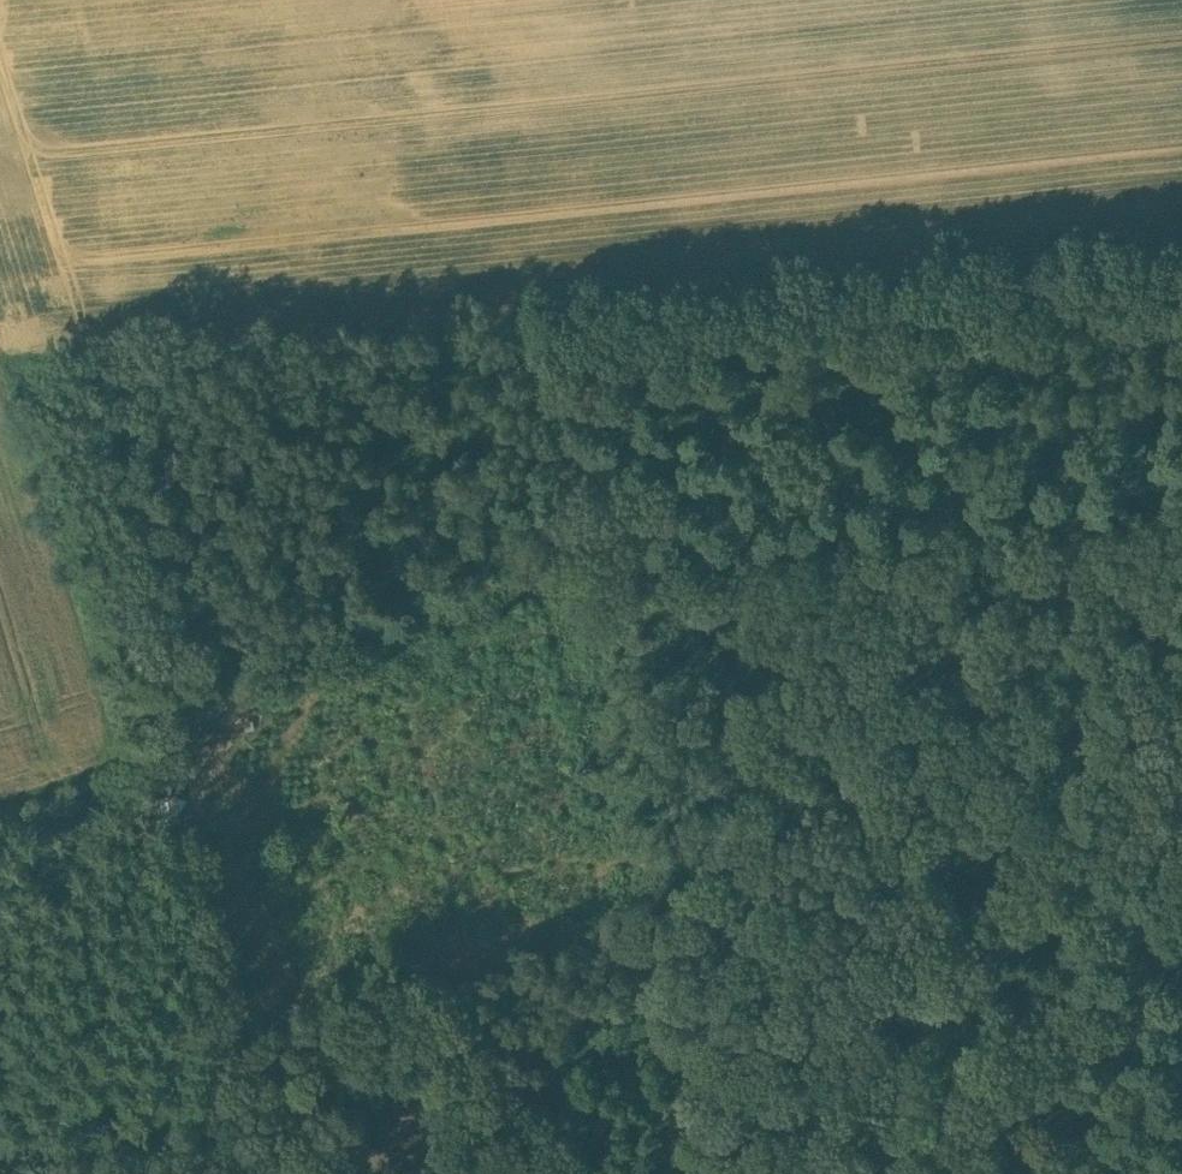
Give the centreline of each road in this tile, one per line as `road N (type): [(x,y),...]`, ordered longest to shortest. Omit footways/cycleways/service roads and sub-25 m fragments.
road 1 (track): [(541,298),(570,555),(565,582),(547,600),(165,685),(153,719),(208,1061),(197,1085),(31,1128),(19,1147),(27,1173)]
road 2 (track): [(299,1173),(197,1085)]

